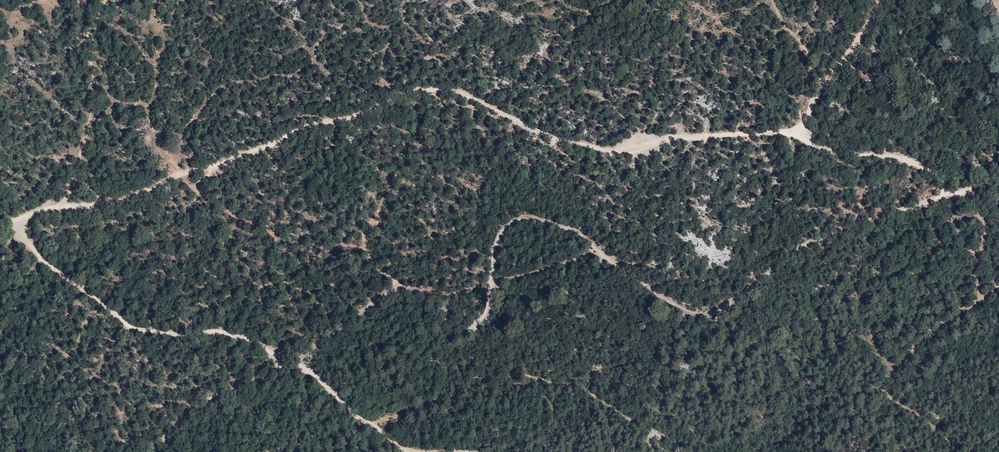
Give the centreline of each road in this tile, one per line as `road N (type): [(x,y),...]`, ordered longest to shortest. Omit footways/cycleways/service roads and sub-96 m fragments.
road 1 (track): [(153,451),(179,419),(219,391),(292,361),(399,287),(426,294),(457,319),(482,321),(502,232),(520,217),(578,231),(679,308),(702,313),(823,238),(876,212),(932,199),(956,194),(972,203),(998,243)]
road 2 (track): [(956,194),(912,161),(791,133),(685,137),(622,152),(550,138),(442,90),(393,97),(155,186),(41,209),(0,229)]
road 3 (track): [(371,424),(286,353),(215,331),(136,330),(38,257),(16,225)]
road 4 (track): [(58,208),(95,112),(89,53),(107,0)]
road 5 (track): [(791,133),(849,49),(870,0)]

